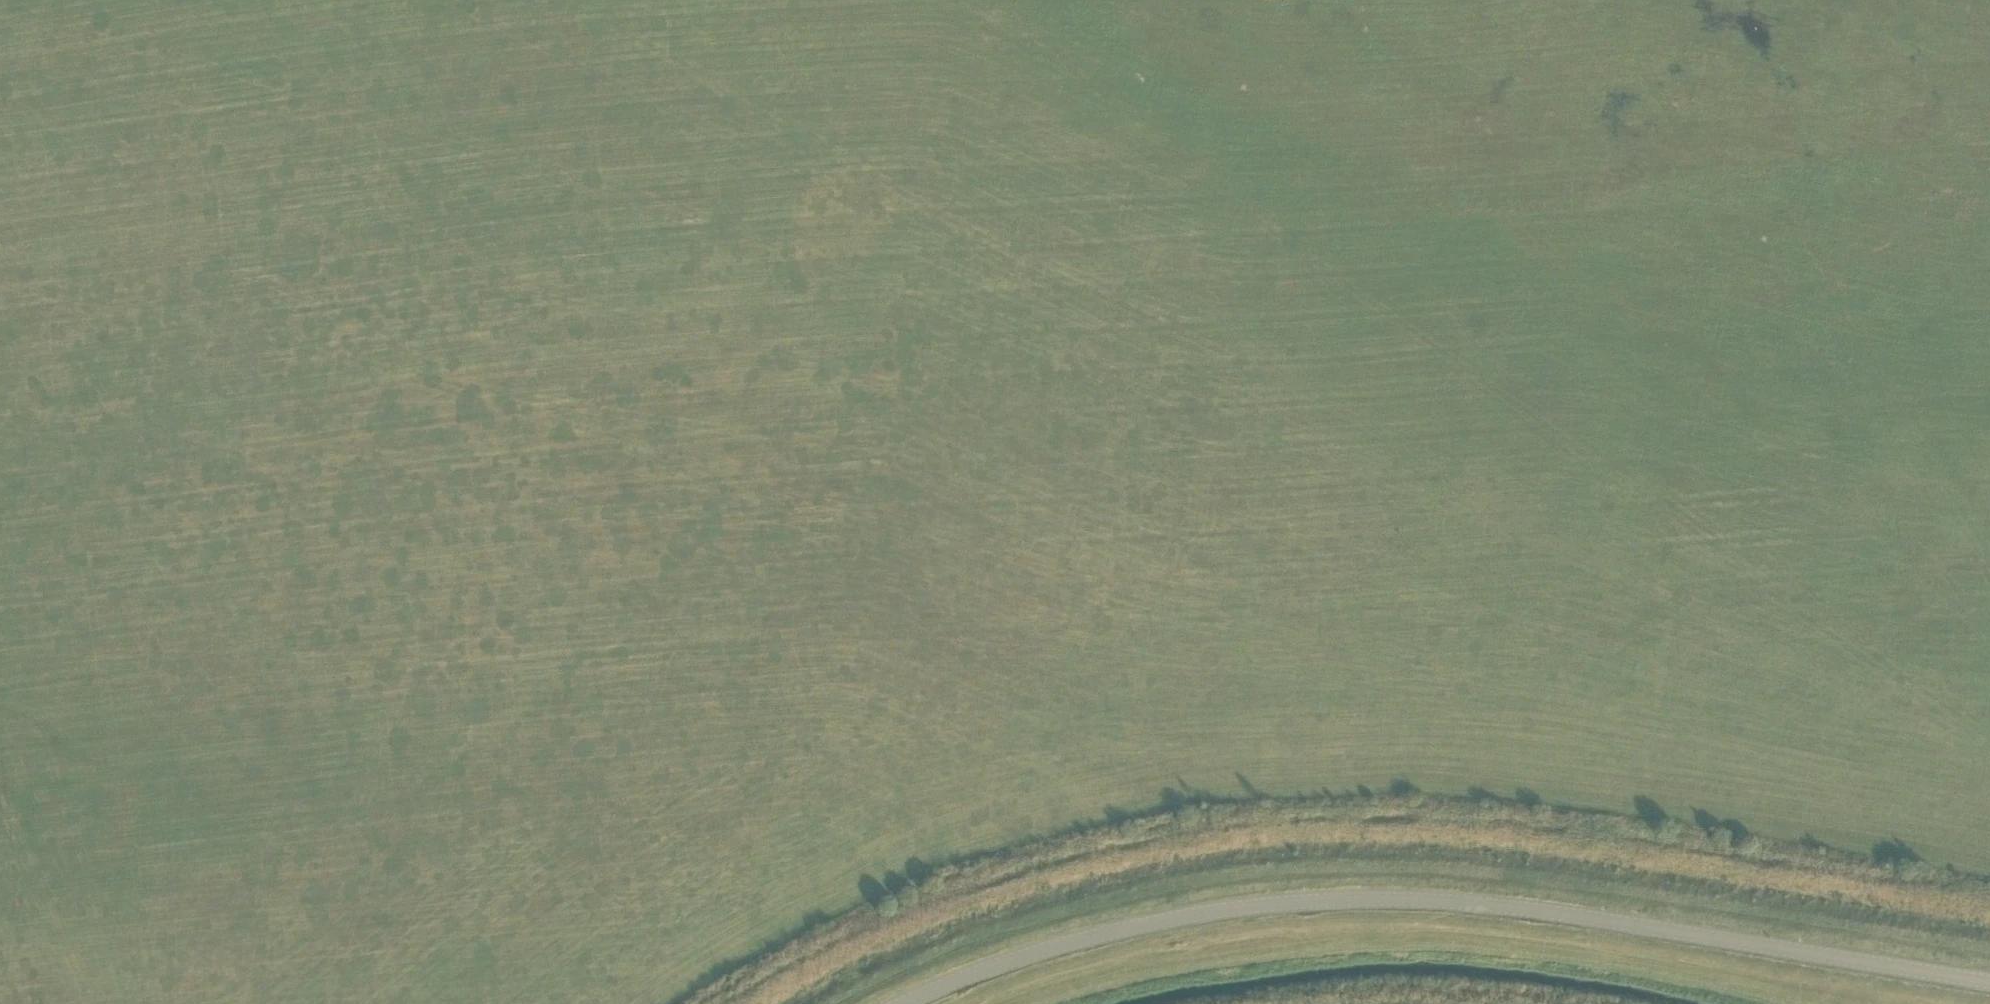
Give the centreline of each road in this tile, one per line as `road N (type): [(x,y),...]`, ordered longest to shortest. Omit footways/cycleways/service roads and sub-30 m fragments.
road 1 (unclassified): [(1989,982),(1543,911),(1354,900),(1142,924),(1021,955),(900,1003)]

